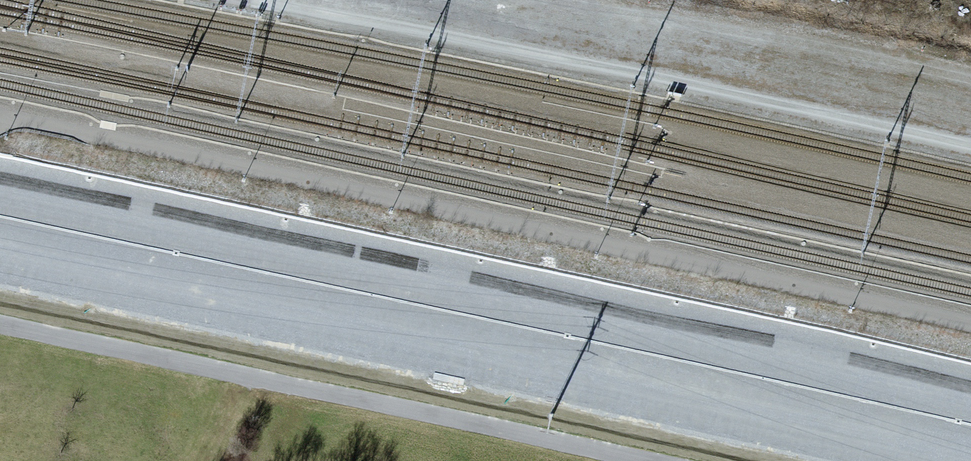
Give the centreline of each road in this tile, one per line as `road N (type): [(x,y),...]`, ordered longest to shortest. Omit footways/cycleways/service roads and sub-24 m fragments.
road 1 (motorway): [(970,400),(0,191)]
road 2 (motorway): [(0,251),(942,460)]
road 3 (track): [(970,147),(594,65),(261,6)]
road 4 (unclassified): [(0,319),(658,460)]

